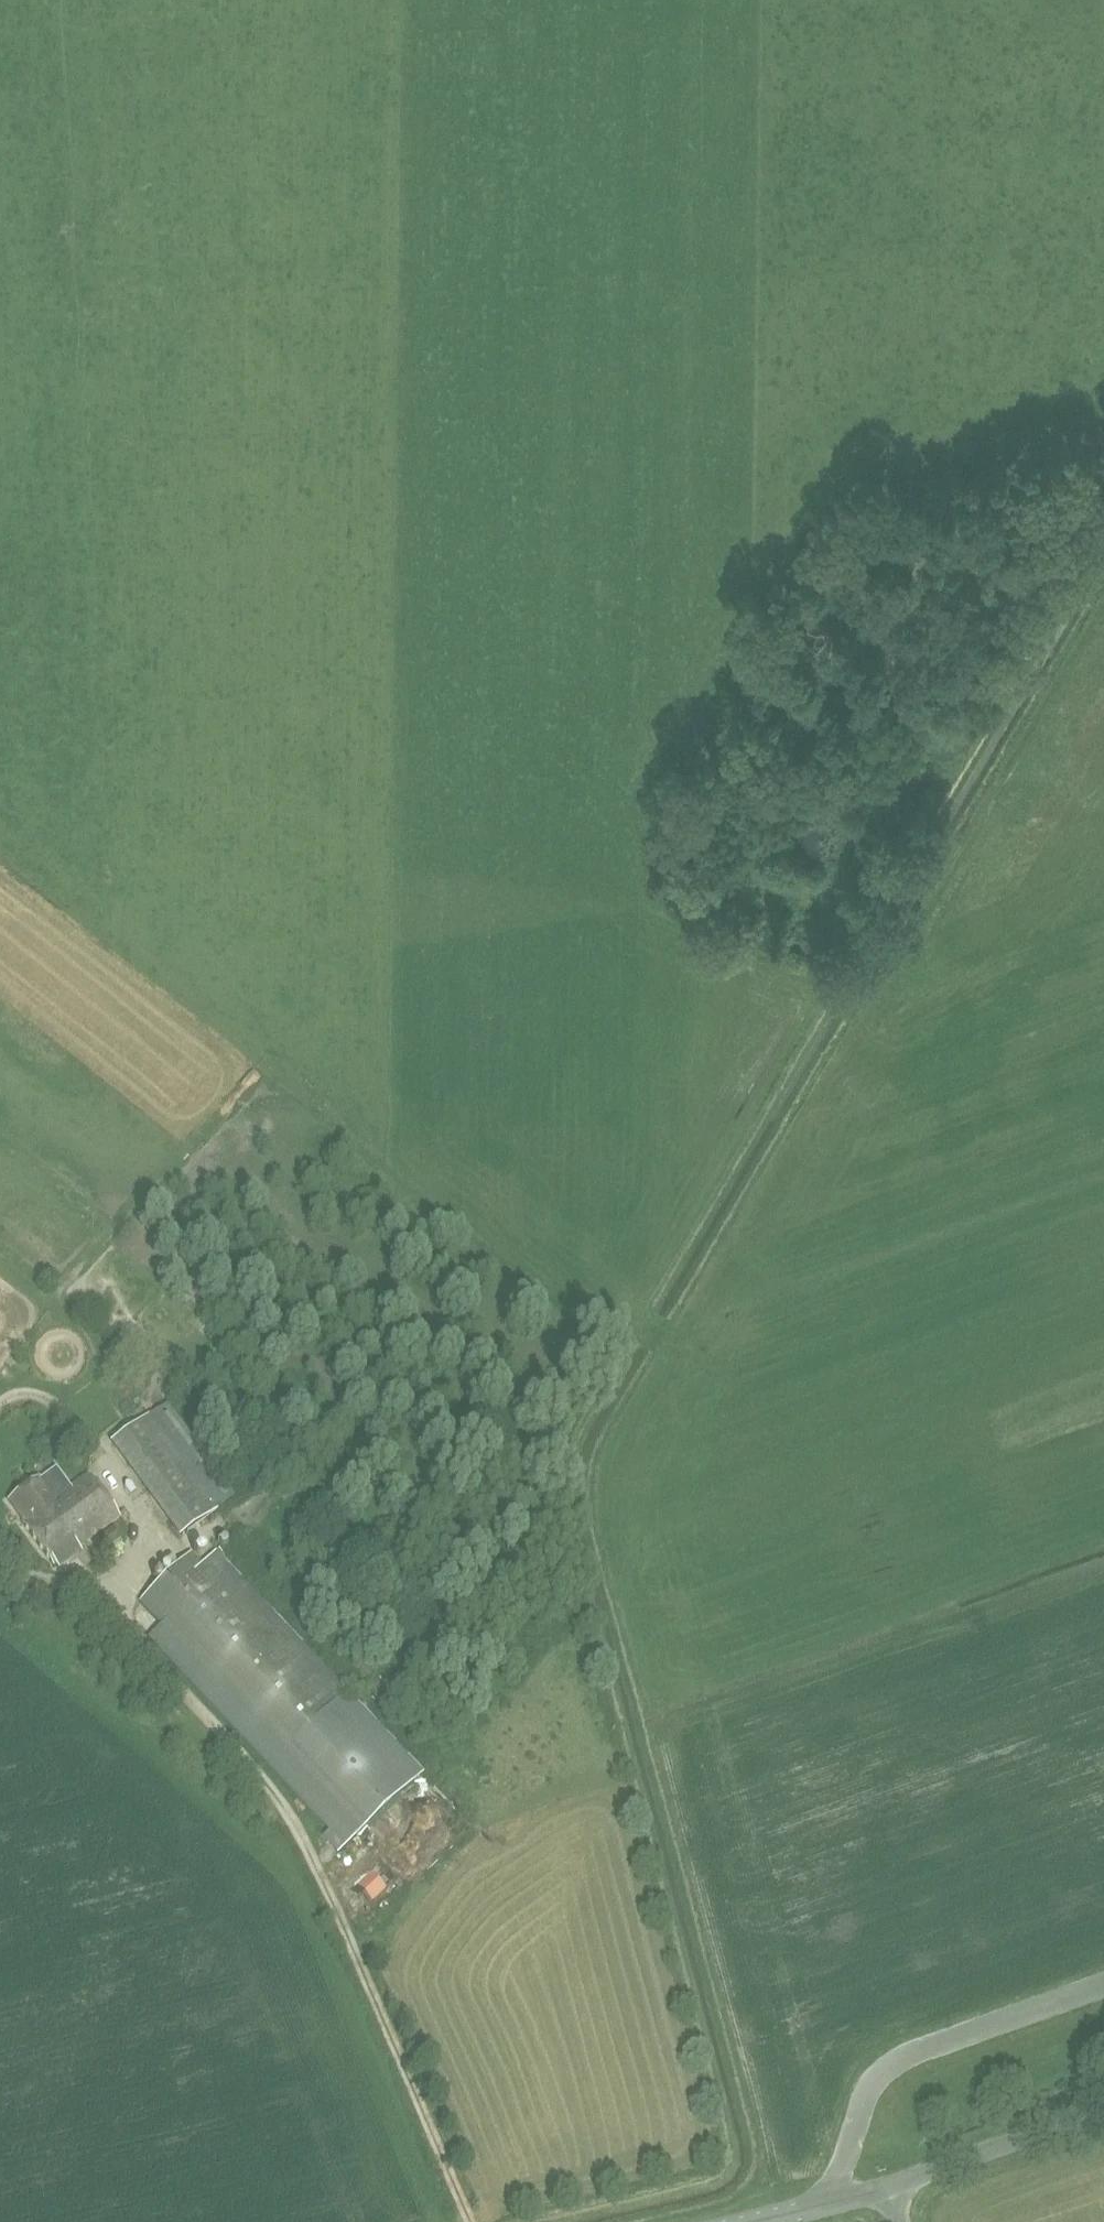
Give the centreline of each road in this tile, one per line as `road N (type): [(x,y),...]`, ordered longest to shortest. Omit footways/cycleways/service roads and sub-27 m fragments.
road 1 (track): [(471,2221),(286,1813),(95,1594),(78,1586)]
road 2 (tertiary): [(885,2188),(1103,2110)]
road 3 (tertiary): [(753,2221),(885,2188)]

